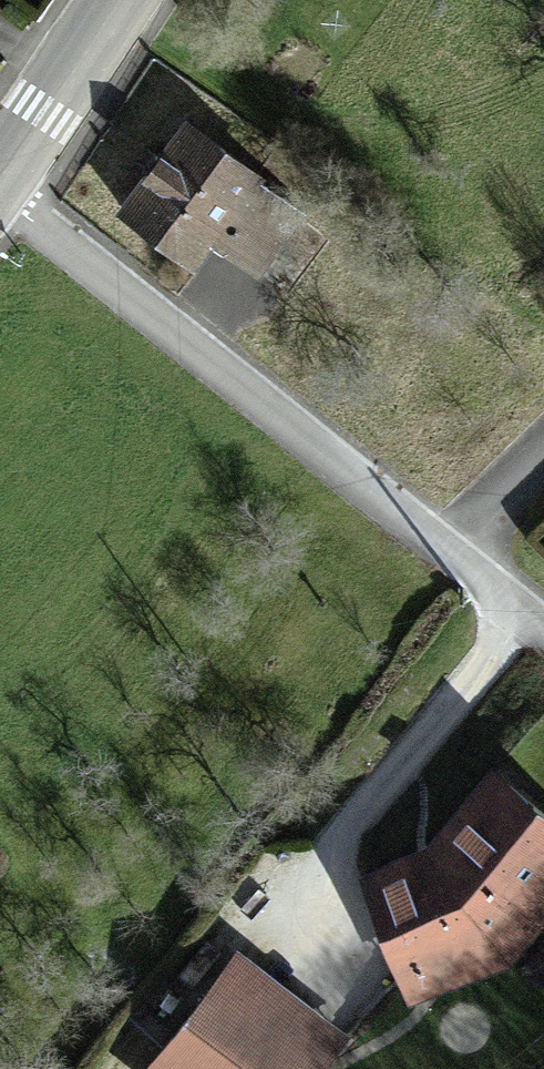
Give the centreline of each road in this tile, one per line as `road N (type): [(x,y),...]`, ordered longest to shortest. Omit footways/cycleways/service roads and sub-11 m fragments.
road 1 (residential): [(0,200),(543,624)]
road 2 (tertiary): [(0,197),(128,0)]

